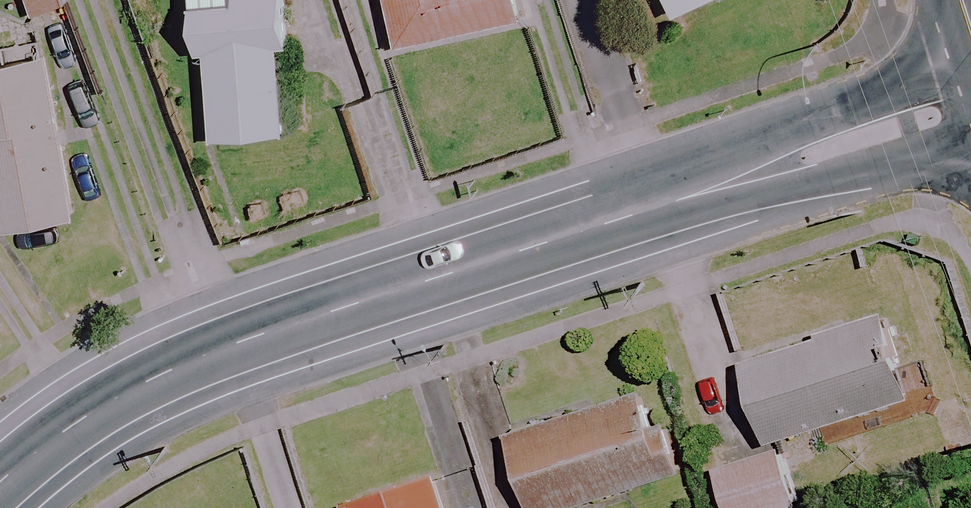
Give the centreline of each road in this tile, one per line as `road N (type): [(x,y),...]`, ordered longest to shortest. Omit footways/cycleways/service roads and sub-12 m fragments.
road 1 (tertiary): [(0,486),(108,403),(191,361),(970,102)]

